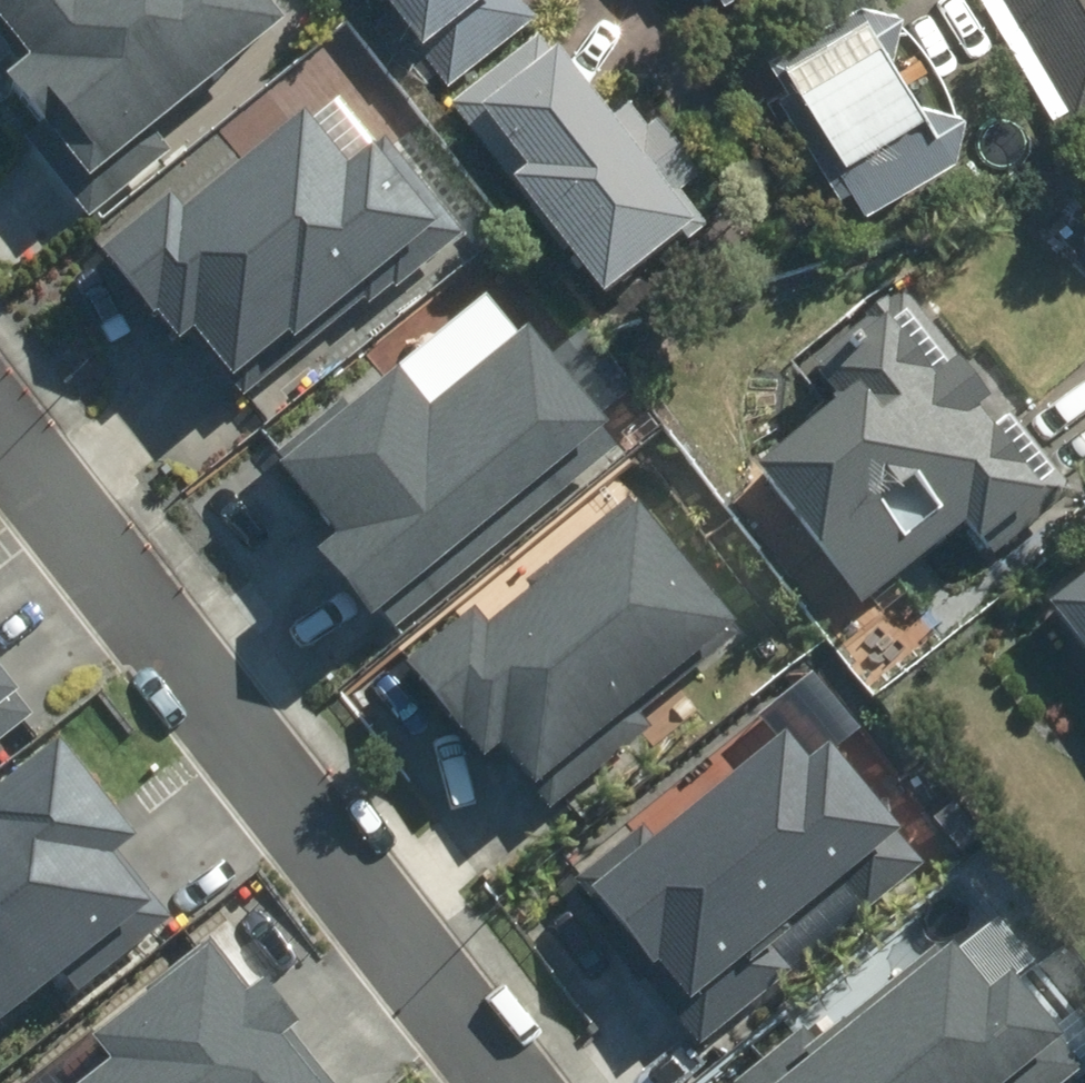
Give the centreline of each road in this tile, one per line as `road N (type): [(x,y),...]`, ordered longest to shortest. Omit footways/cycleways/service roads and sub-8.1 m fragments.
road 1 (residential): [(0,410),(509,1082)]

